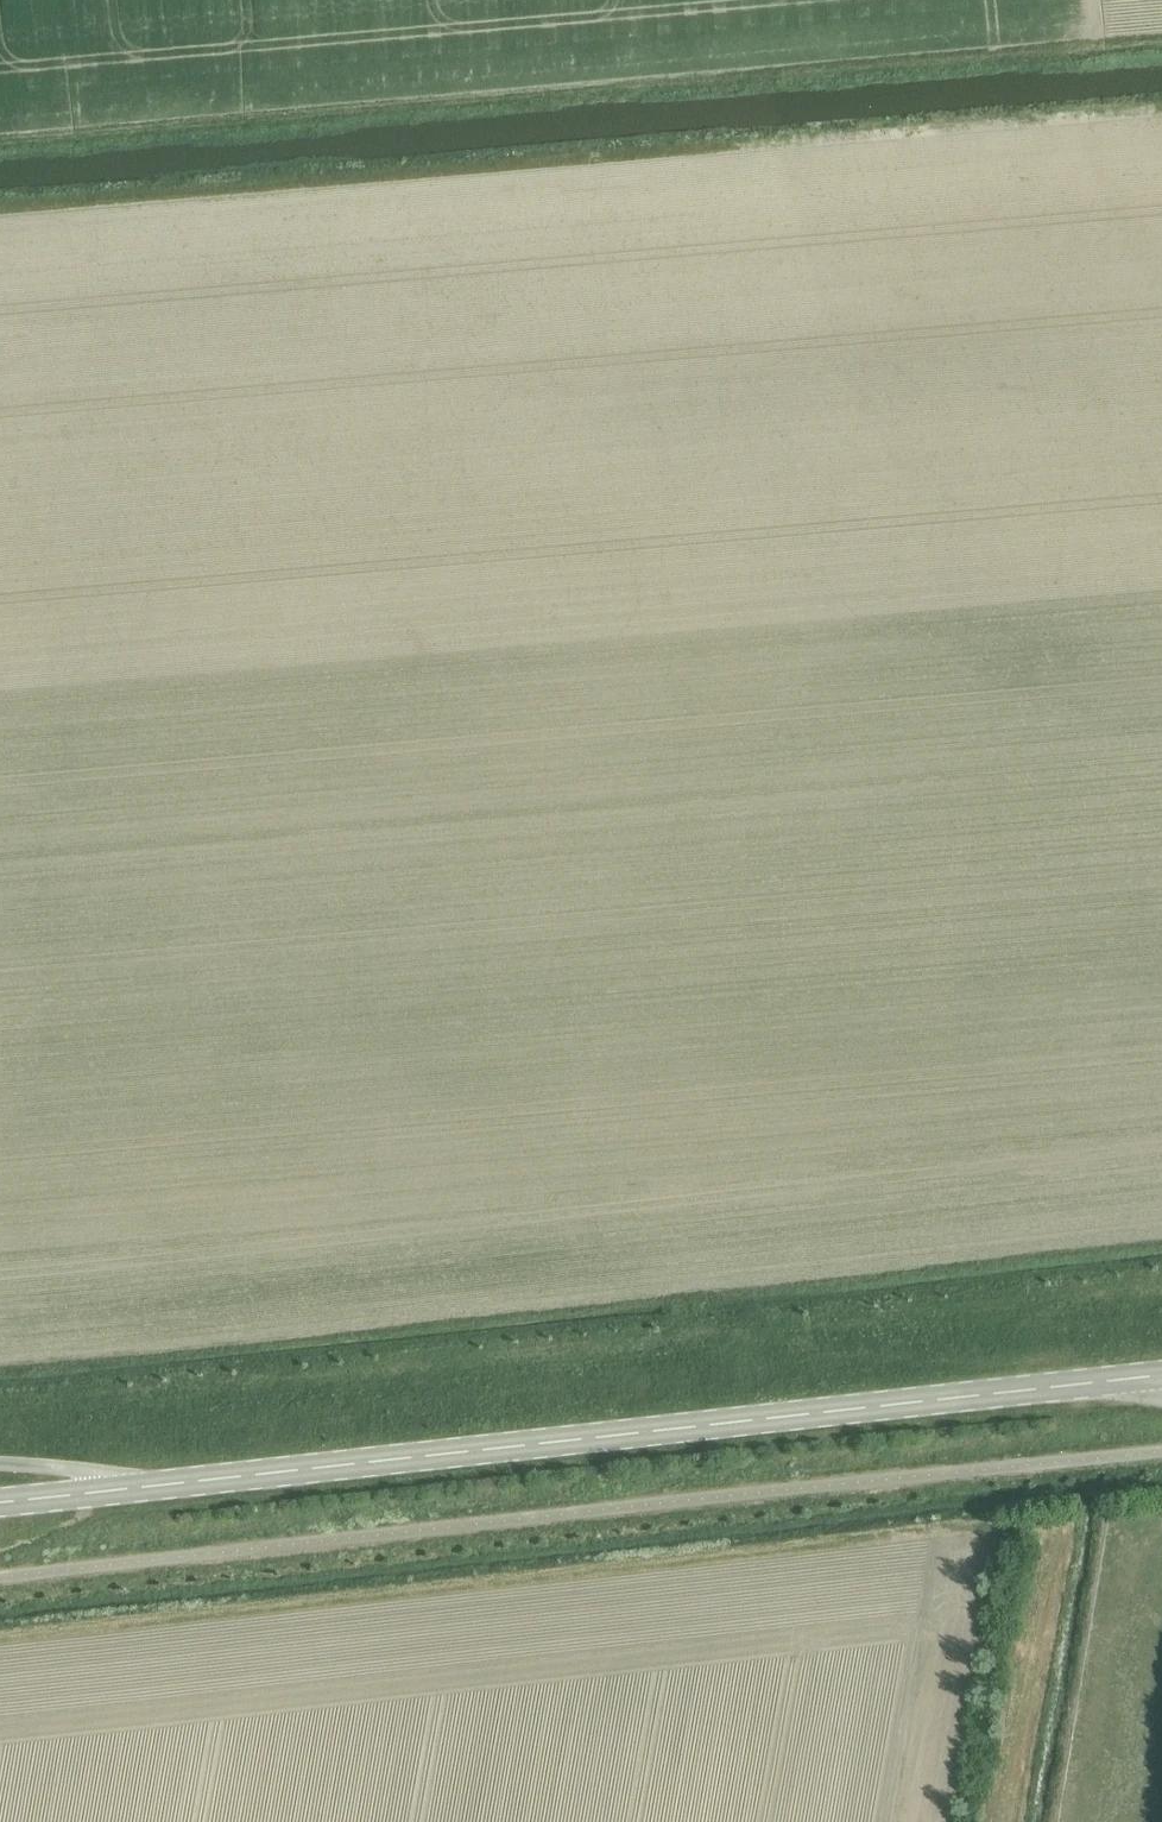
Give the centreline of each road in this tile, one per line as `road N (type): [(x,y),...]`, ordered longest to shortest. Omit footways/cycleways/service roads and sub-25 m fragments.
road 1 (secondary): [(109,1491),(1161,1375)]

